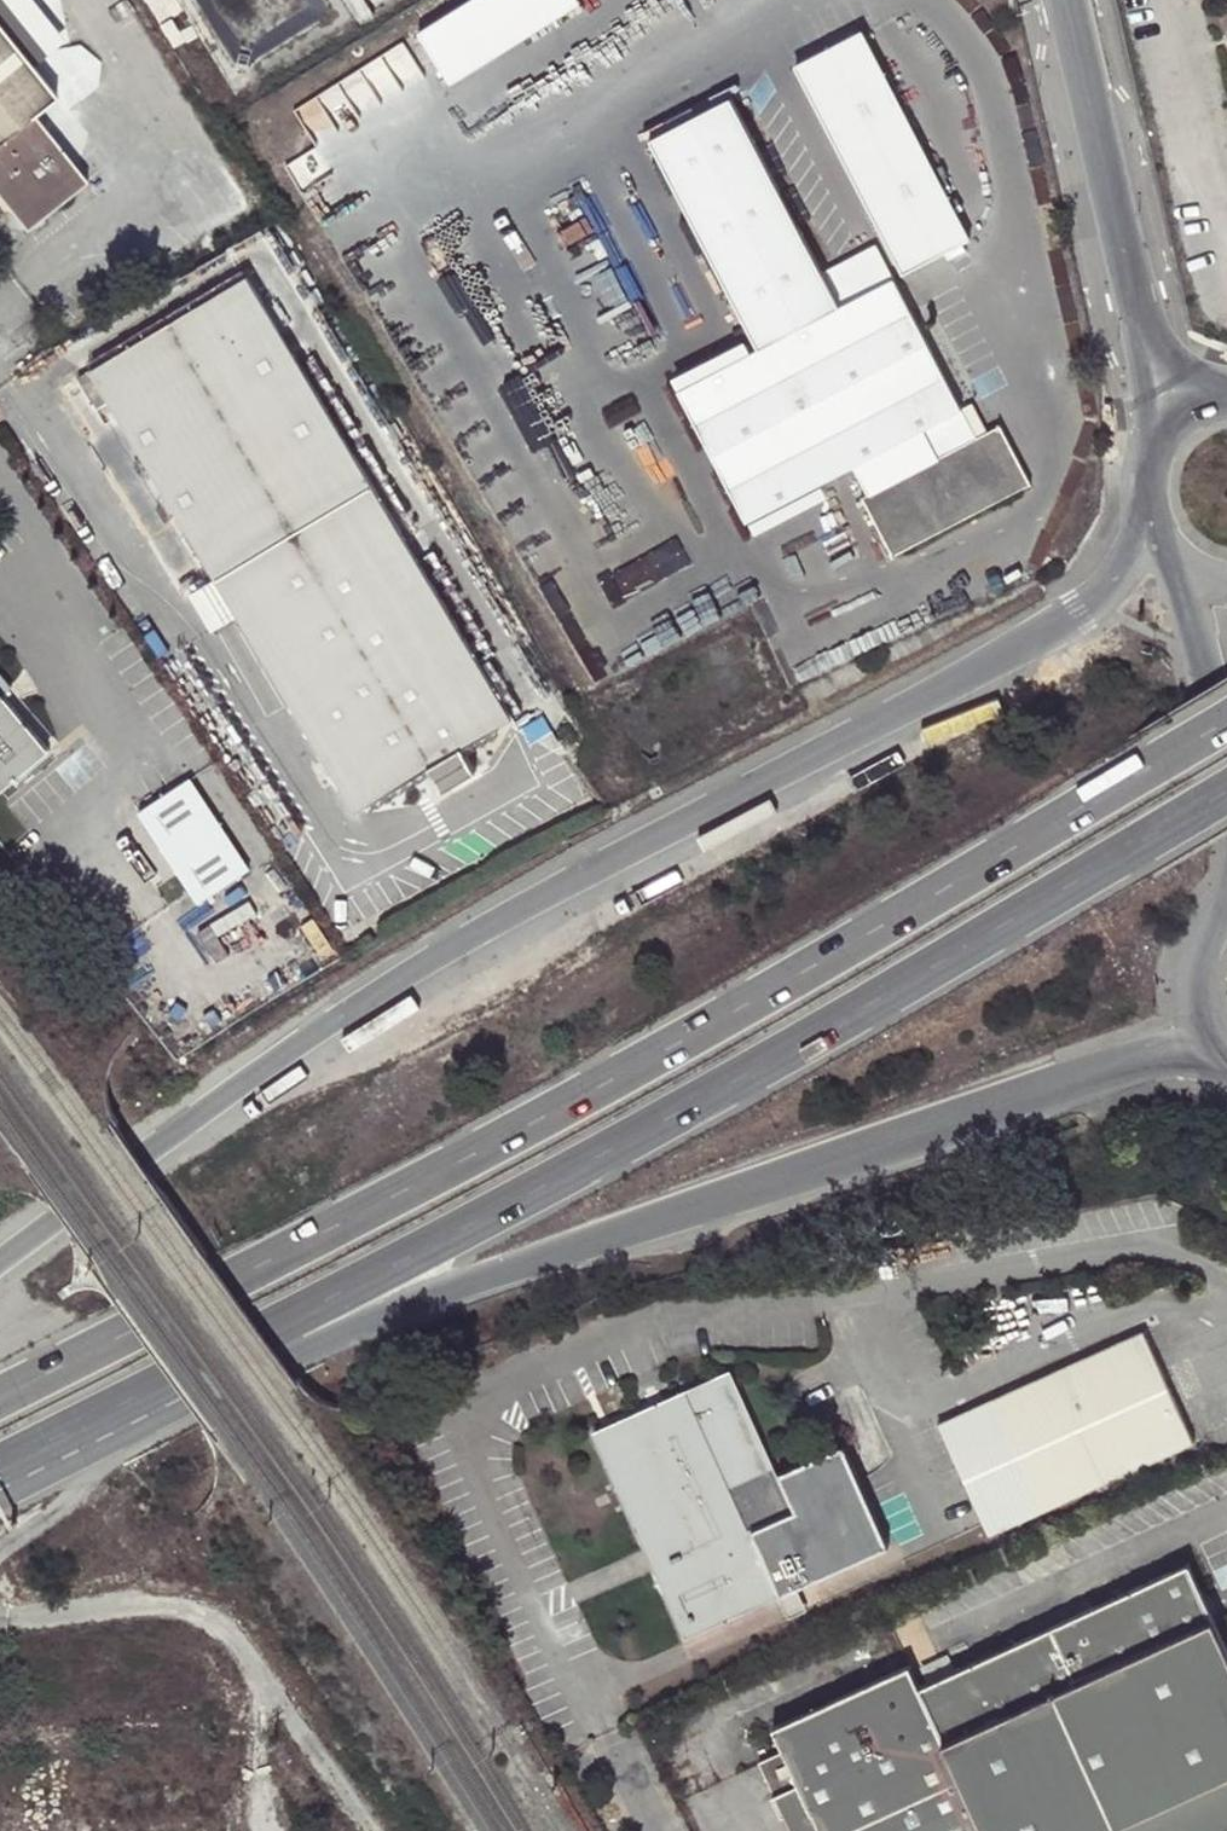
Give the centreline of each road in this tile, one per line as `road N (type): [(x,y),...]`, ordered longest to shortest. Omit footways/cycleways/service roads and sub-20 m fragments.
road 1 (trunk): [(1226,720),(616,1077),(0,1399)]
road 2 (trunk): [(0,1468),(534,1194),(1226,793)]
road 3 (trunk): [(1146,508),(1128,563),(1108,591),(1035,645),(561,904),(135,1157),(0,1251)]
road 4 (trunk): [(0,1503),(479,1274),(856,1156),(1061,1080),(1156,1050),(1210,1043)]
road 5 (tertiary): [(1136,298),(1067,0)]
road 6 (tertiary): [(1180,563),(1192,588),(1226,754)]
road 7 (tertiary): [(1136,298),(1148,406),(1145,472)]
road 8 (tertiary): [(1215,396),(1170,366),(1136,298)]
road 9 (tertiary): [(1222,924),(1197,982),(1210,1043)]

